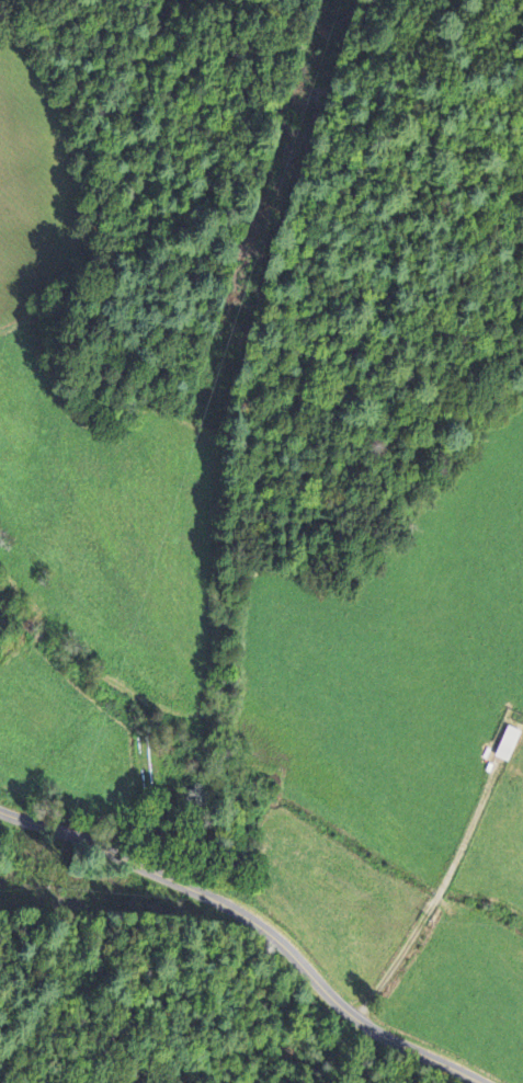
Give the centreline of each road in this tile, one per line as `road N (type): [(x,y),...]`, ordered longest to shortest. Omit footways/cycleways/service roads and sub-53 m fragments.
road 1 (residential): [(0,812),(82,839),(231,908),(282,943),(363,1025),(482,1082)]

